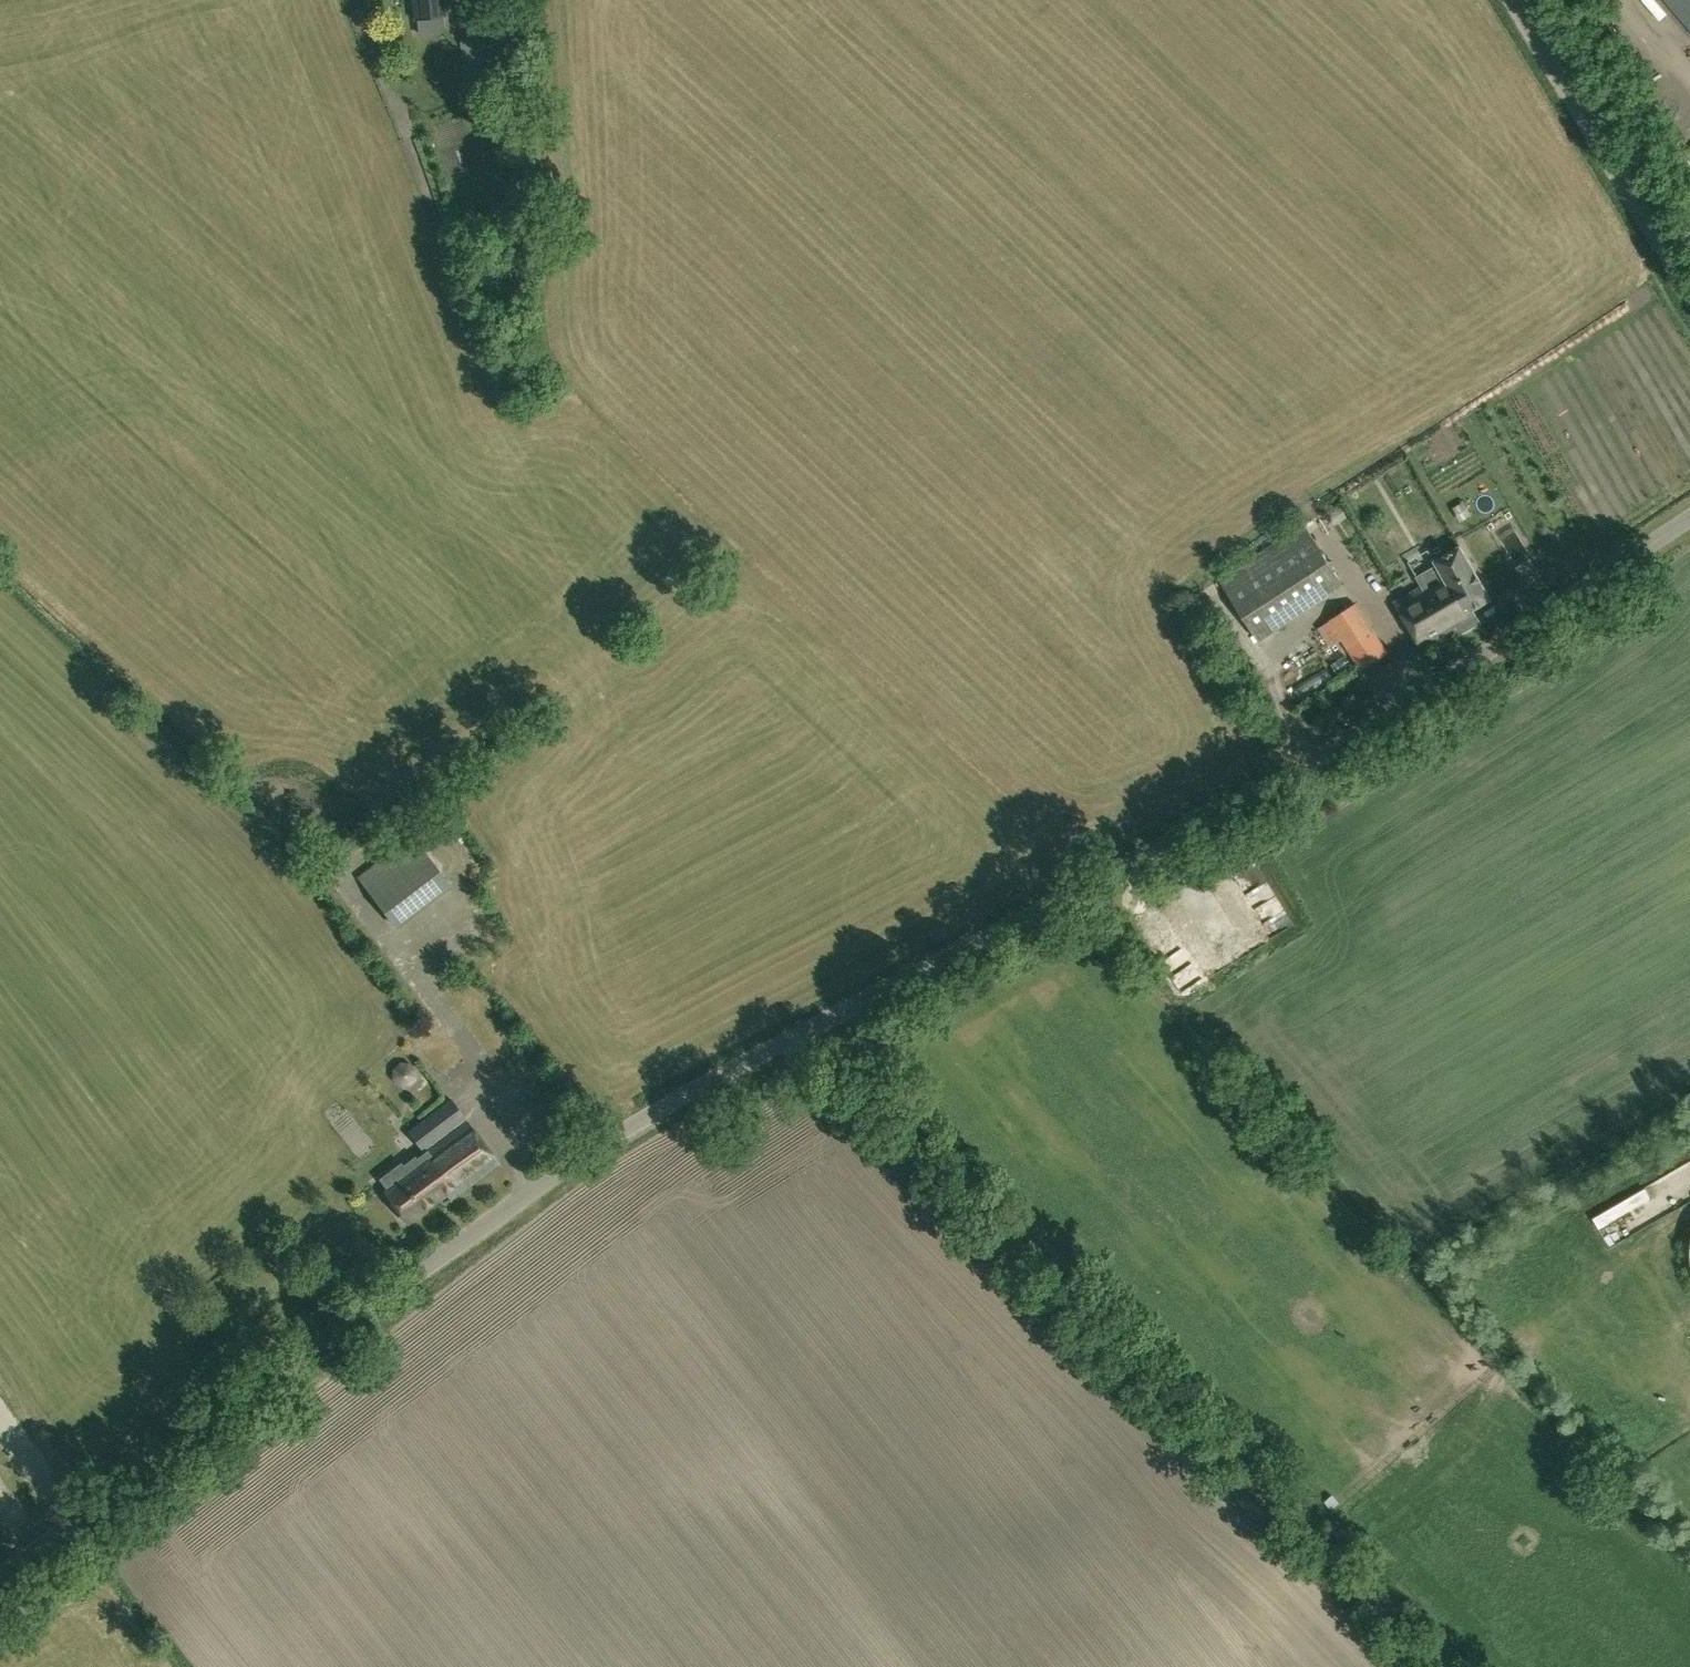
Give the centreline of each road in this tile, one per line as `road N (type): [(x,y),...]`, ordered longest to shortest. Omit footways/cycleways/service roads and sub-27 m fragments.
road 1 (unclassified): [(0,1574),(492,1221),(672,1102),(1331,749),(1689,517)]
road 2 (unclassified): [(1689,290),(1513,0)]

